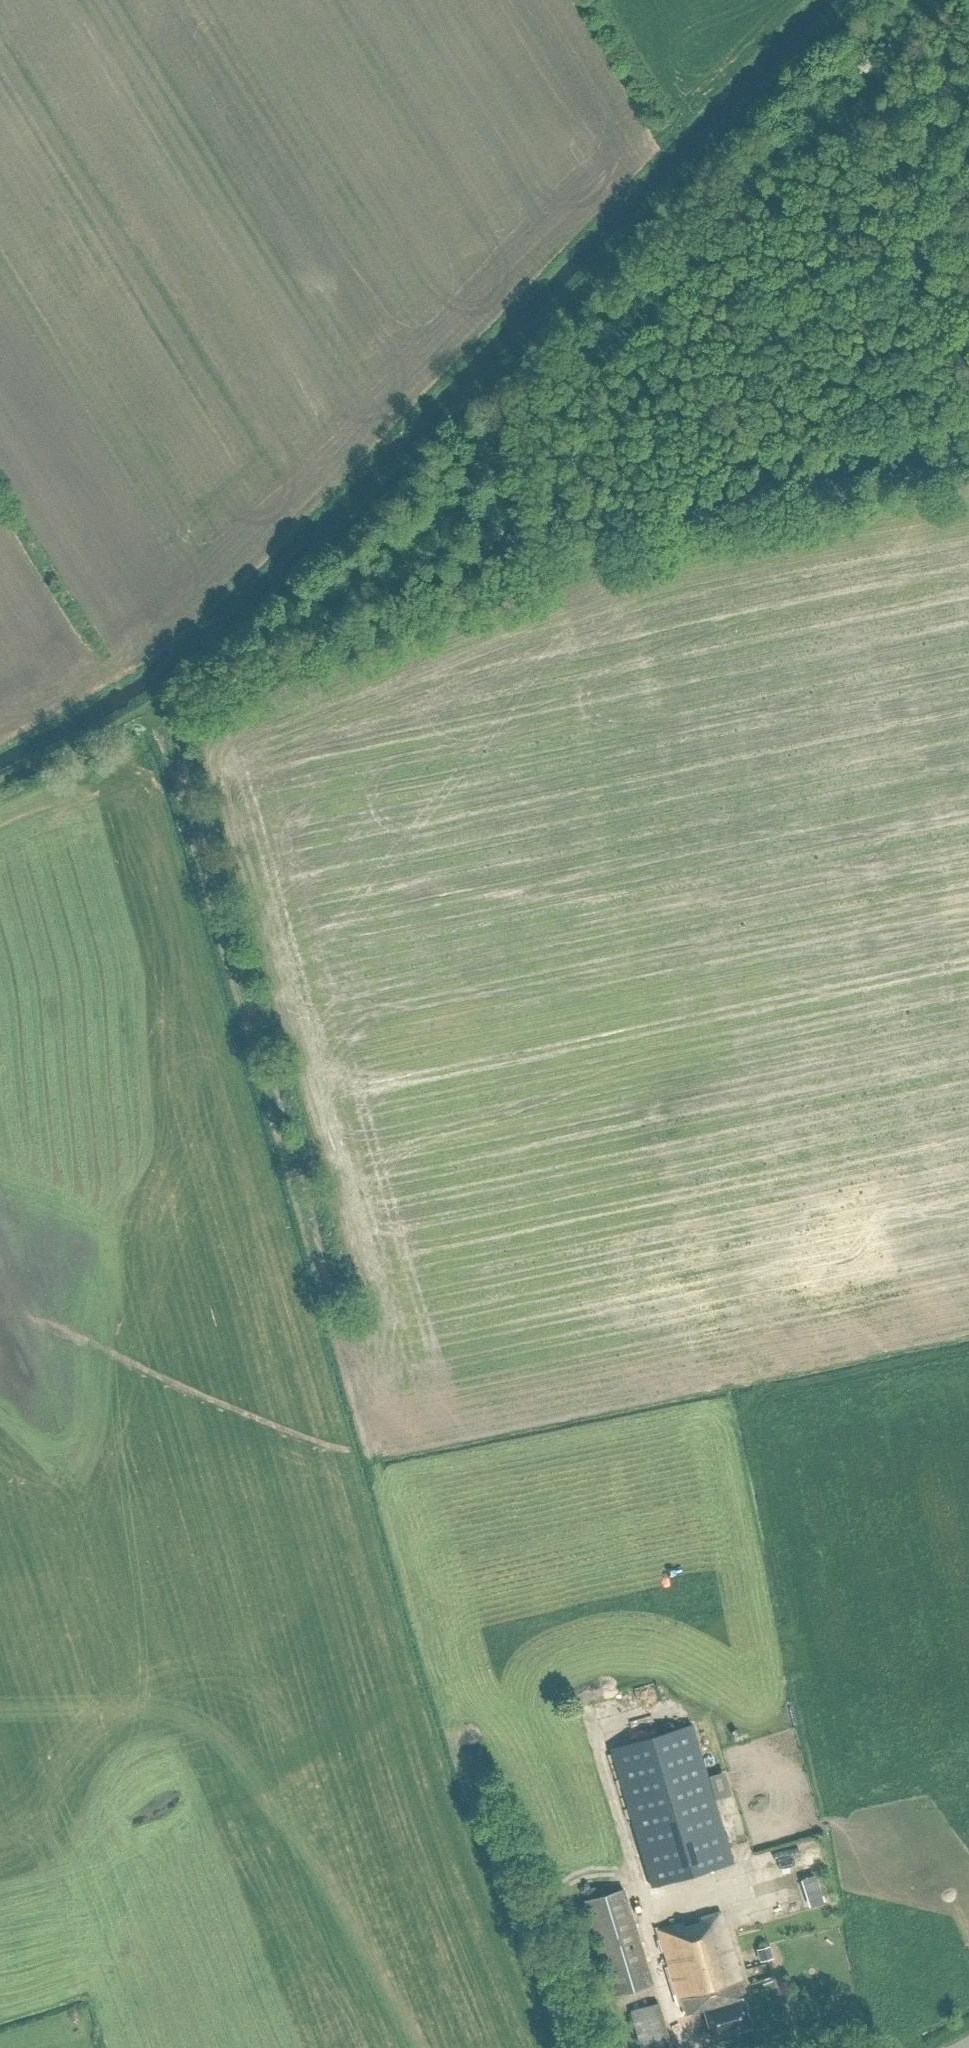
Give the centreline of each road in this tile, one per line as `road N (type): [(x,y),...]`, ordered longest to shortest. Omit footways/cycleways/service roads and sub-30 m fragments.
road 1 (track): [(861,0),(316,562),(150,705)]
road 2 (track): [(349,1361),(150,705)]
road 3 (track): [(574,2047),(448,1713)]

